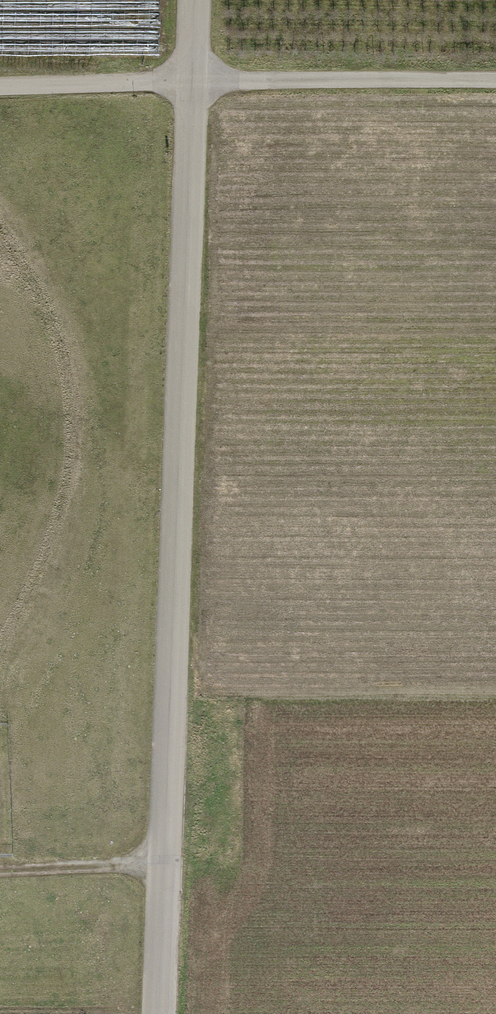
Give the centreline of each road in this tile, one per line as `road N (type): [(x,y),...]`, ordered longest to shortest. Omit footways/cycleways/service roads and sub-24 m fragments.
road 1 (unclassified): [(154,1013),(199,0)]
road 2 (track): [(495,82),(196,79)]
road 3 (track): [(0,82),(196,79)]
road 4 (track): [(0,875),(159,870)]

